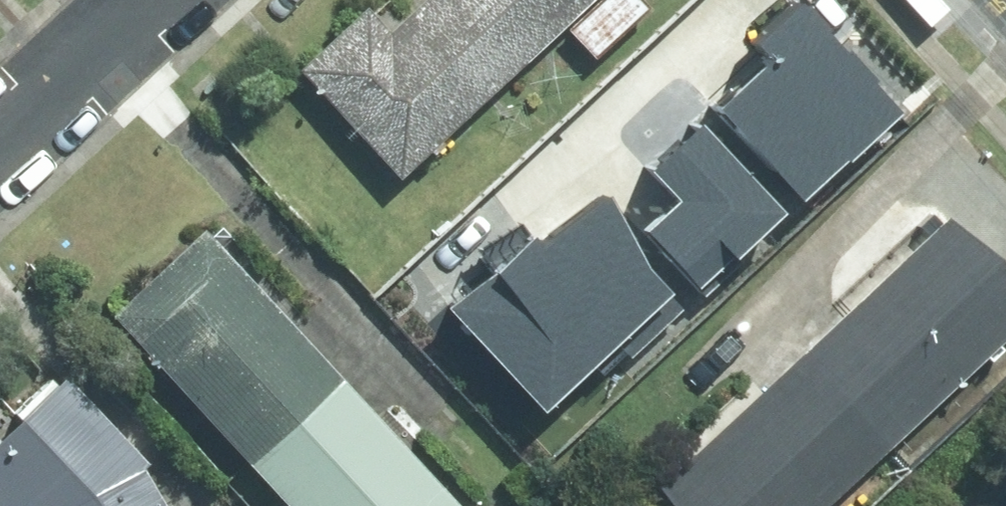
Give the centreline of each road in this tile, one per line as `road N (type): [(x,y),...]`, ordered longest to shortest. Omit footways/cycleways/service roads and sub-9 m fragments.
road 1 (residential): [(0,139),(146,0)]

